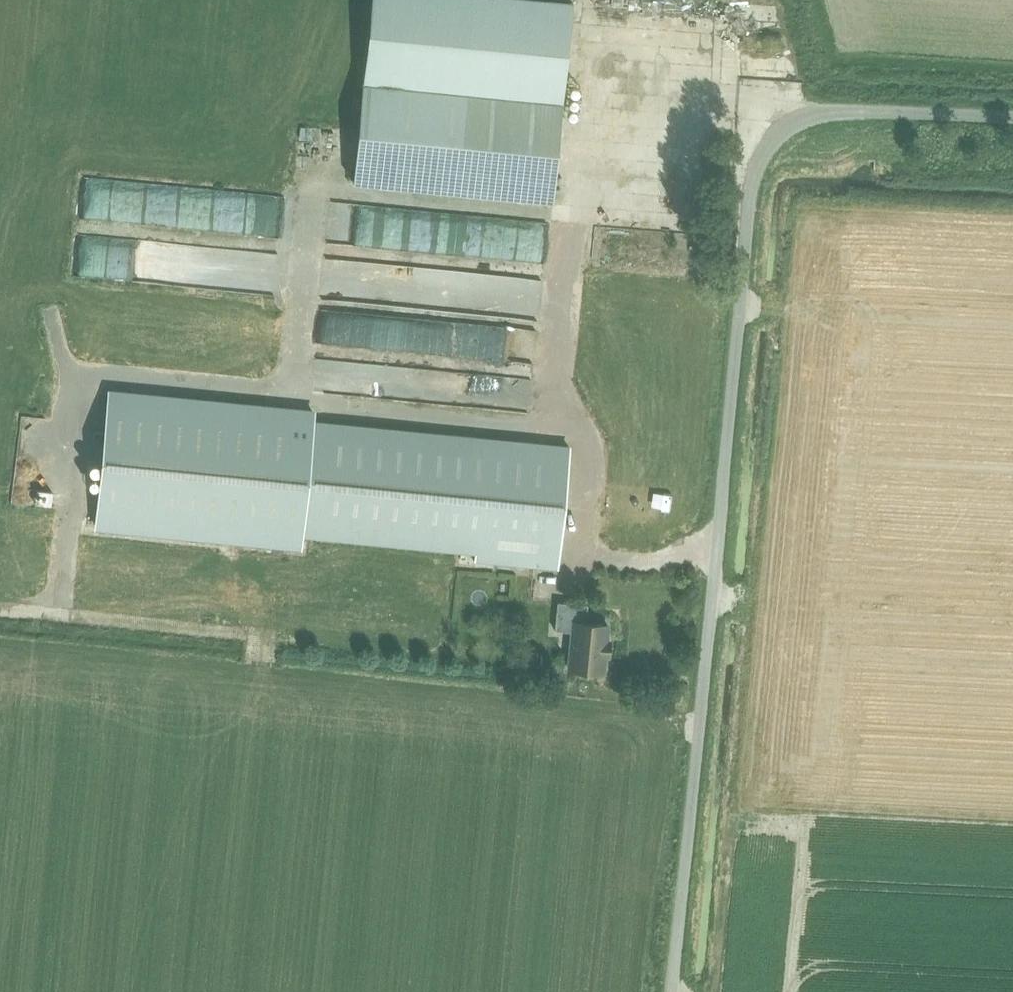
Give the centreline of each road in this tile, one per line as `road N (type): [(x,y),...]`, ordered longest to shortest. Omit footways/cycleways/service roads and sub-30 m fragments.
road 1 (unclassified): [(671,991),(761,142),(776,121),(811,108),(1012,118)]

